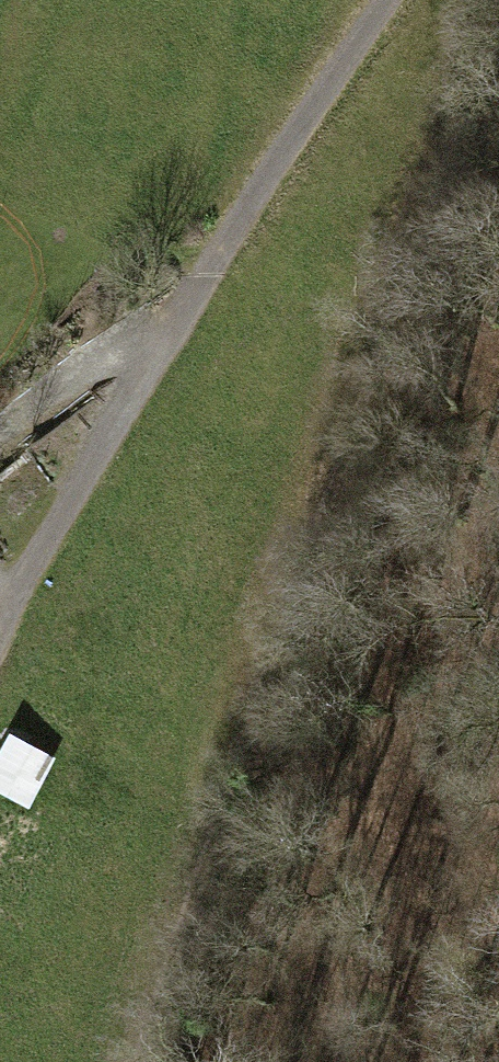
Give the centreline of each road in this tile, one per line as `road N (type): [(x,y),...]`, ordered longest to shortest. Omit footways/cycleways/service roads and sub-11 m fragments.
road 1 (track): [(498,116),(343,461),(193,1061)]
road 2 (track): [(178,330),(388,0)]
road 3 (track): [(0,620),(178,330)]
road 4 (track): [(178,330),(139,337),(0,439)]

